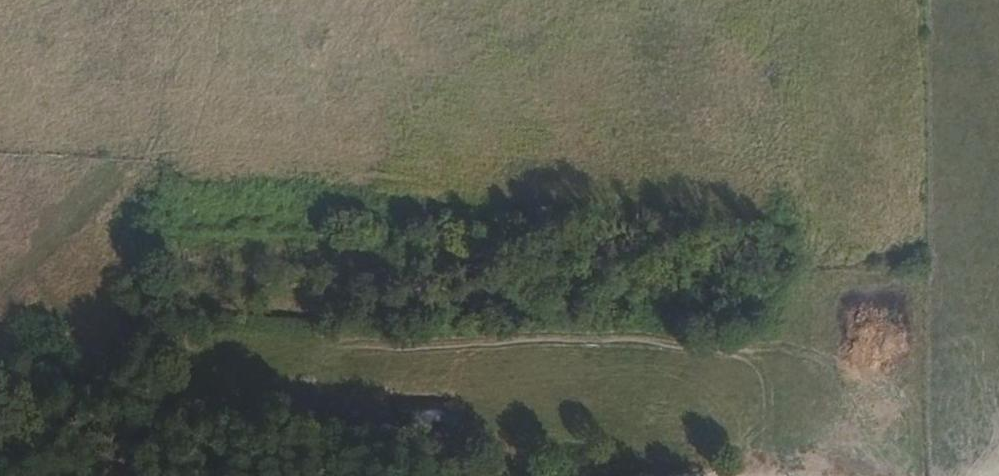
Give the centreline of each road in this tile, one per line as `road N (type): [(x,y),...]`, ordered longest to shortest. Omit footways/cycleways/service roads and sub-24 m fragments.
road 1 (track): [(356,344),(640,339),(738,352),(763,374),(768,394),(762,475)]
road 2 (residential): [(0,446),(127,475)]

